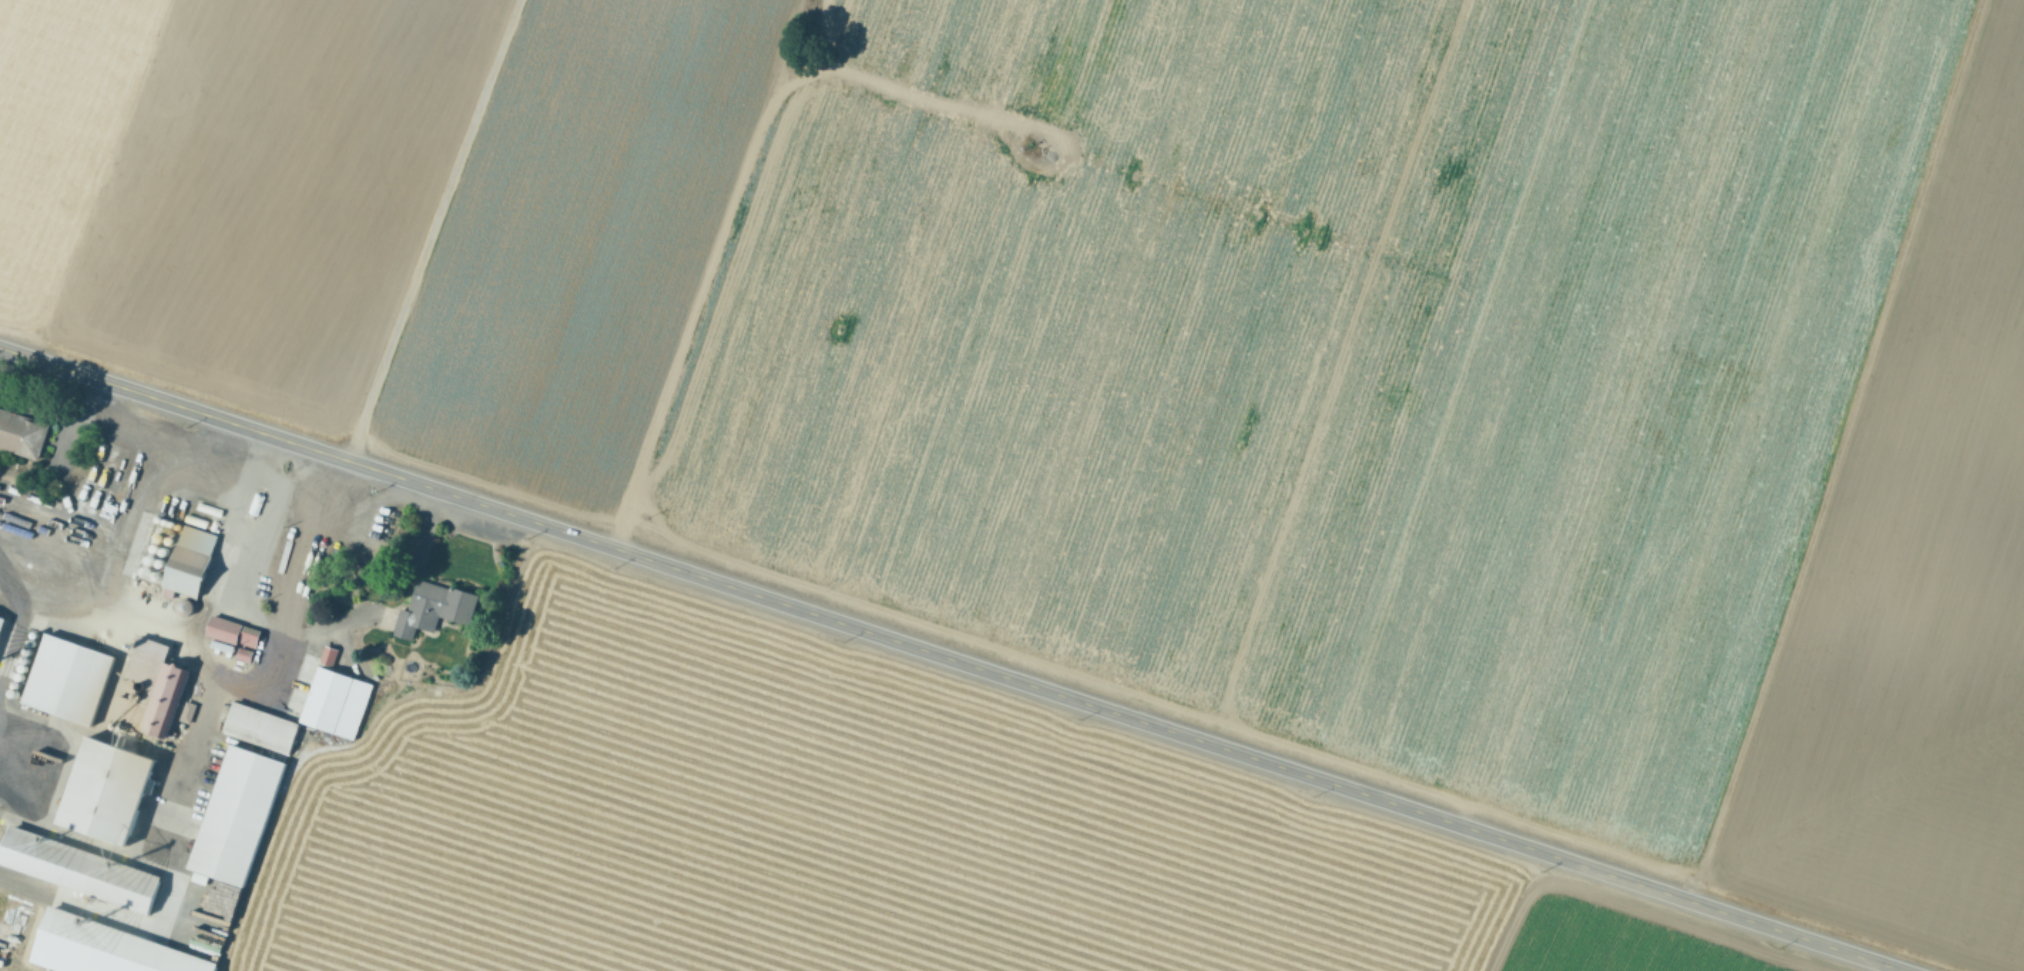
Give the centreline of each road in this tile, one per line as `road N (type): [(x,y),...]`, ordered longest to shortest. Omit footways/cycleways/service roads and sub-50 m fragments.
road 1 (secondary): [(1904,970),(0,347)]

